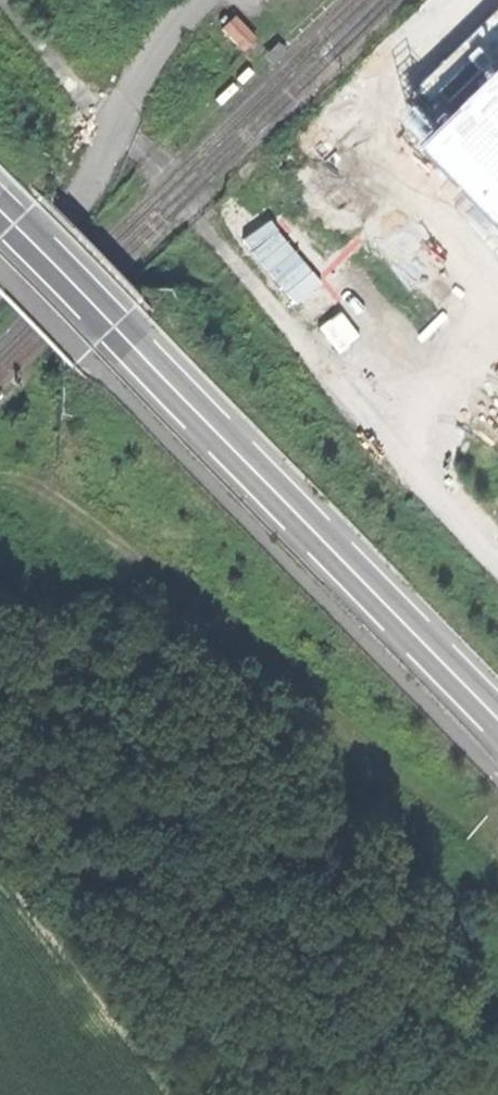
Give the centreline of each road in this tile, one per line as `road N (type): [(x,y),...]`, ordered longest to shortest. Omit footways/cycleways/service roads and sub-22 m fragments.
road 1 (primary): [(0,216),(497,718)]
road 2 (track): [(0,480),(59,499),(497,855)]
road 3 (track): [(194,216),(497,562)]
road 4 (unclassified): [(0,283),(76,207),(146,63),(197,0)]
road 5 (track): [(115,130),(7,0)]

